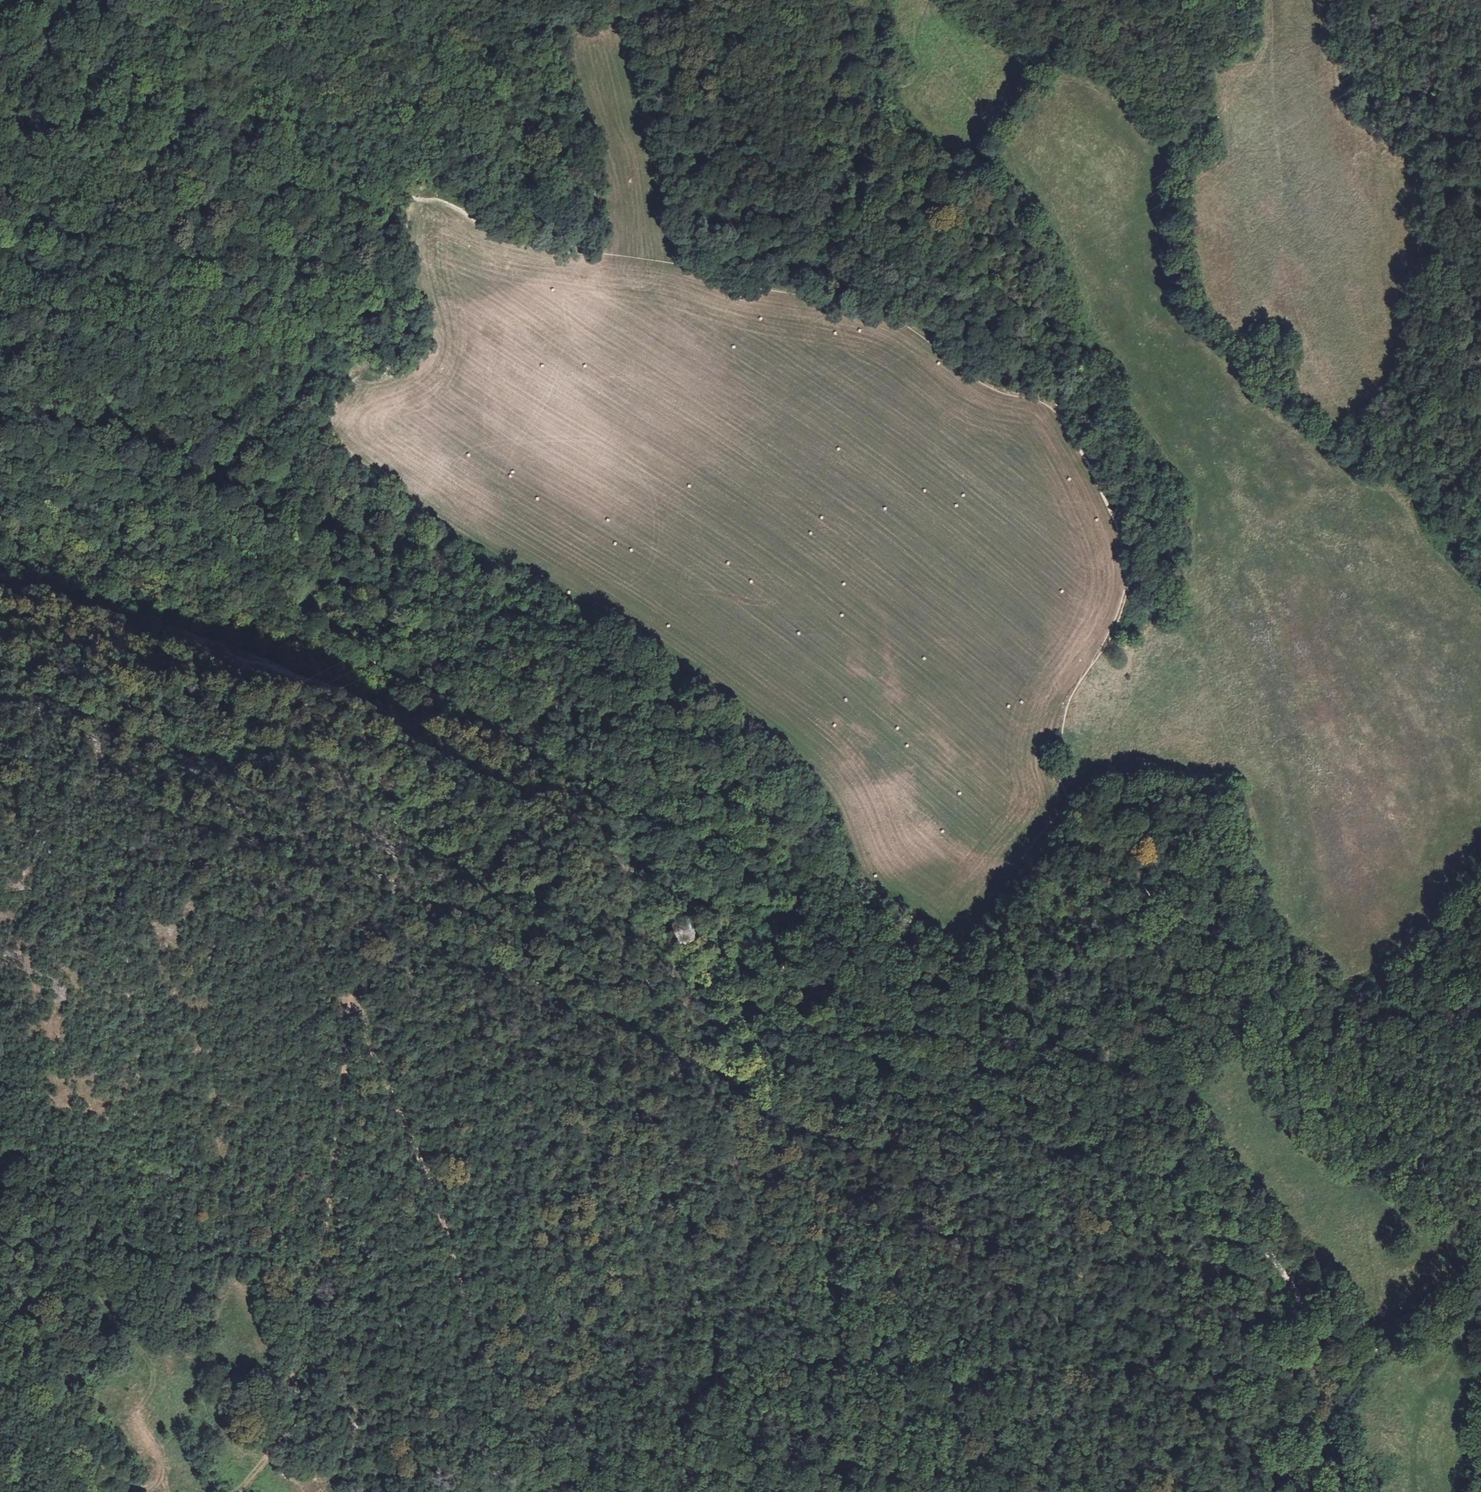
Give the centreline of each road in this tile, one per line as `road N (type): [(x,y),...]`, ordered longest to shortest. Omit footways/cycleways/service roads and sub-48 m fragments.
road 1 (track): [(1480,1275),(1393,1344),(1356,1346),(1334,1334),(1267,1246),(1106,1074),(1052,1045),(927,1032),(812,983),(759,937),(668,826),(579,763),(377,666),(332,634),(187,509),(94,444),(0,334)]
road 2 (track): [(239,1491),(282,1437),(328,1202),(346,1041),(342,1008),(348,1005)]
road 3 (track): [(1106,1074),(1082,1006),(963,946)]
road 4 (track): [(50,1491),(34,1449),(38,1435),(55,1431),(144,1491)]

